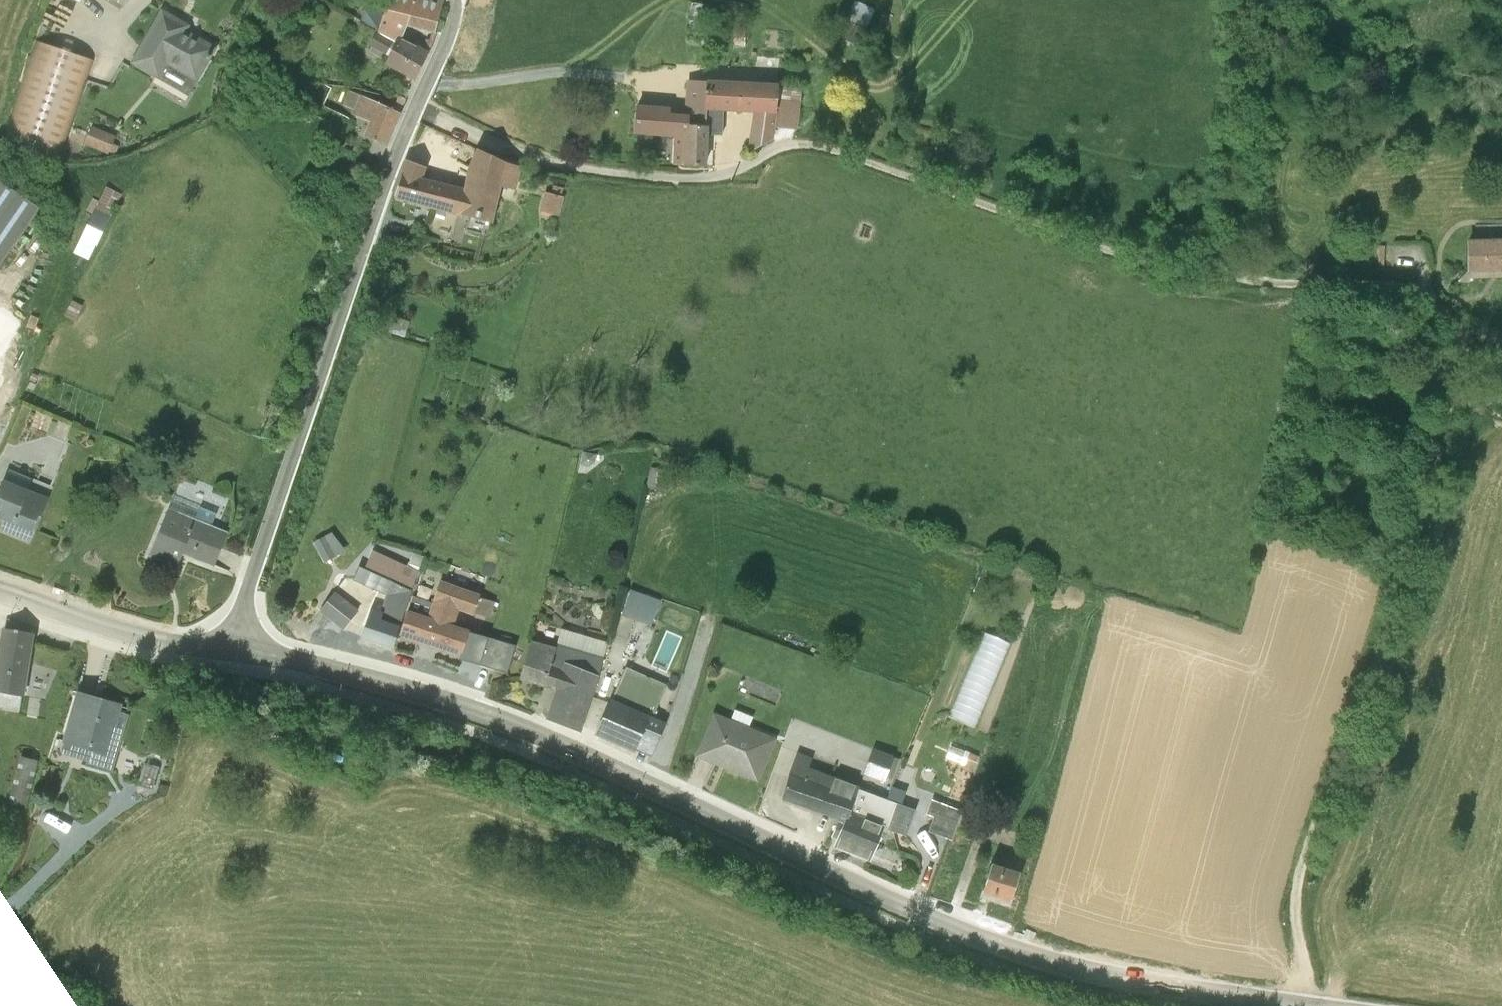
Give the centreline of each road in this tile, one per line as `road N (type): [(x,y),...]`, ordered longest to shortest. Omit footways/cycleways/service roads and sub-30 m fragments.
road 1 (track): [(797,143),(830,147),(1142,262),(1228,283),(1393,288),(1434,301),(1452,321),(1464,345),(1460,378),(1402,587),(1294,882),(1293,922),(1310,1005)]
road 2 (tertiary): [(238,651),(372,679),(528,730),(978,937),(1097,972),(1300,1005)]
road 3 (unclassified): [(417,106),(261,545),(238,651)]
road 4 (unclassified): [(417,106),(516,153),(611,173),(720,176),(797,143)]
road 5 (track): [(1228,283),(1241,0)]
road 6 (tertiary): [(0,589),(154,641),(238,651)]

